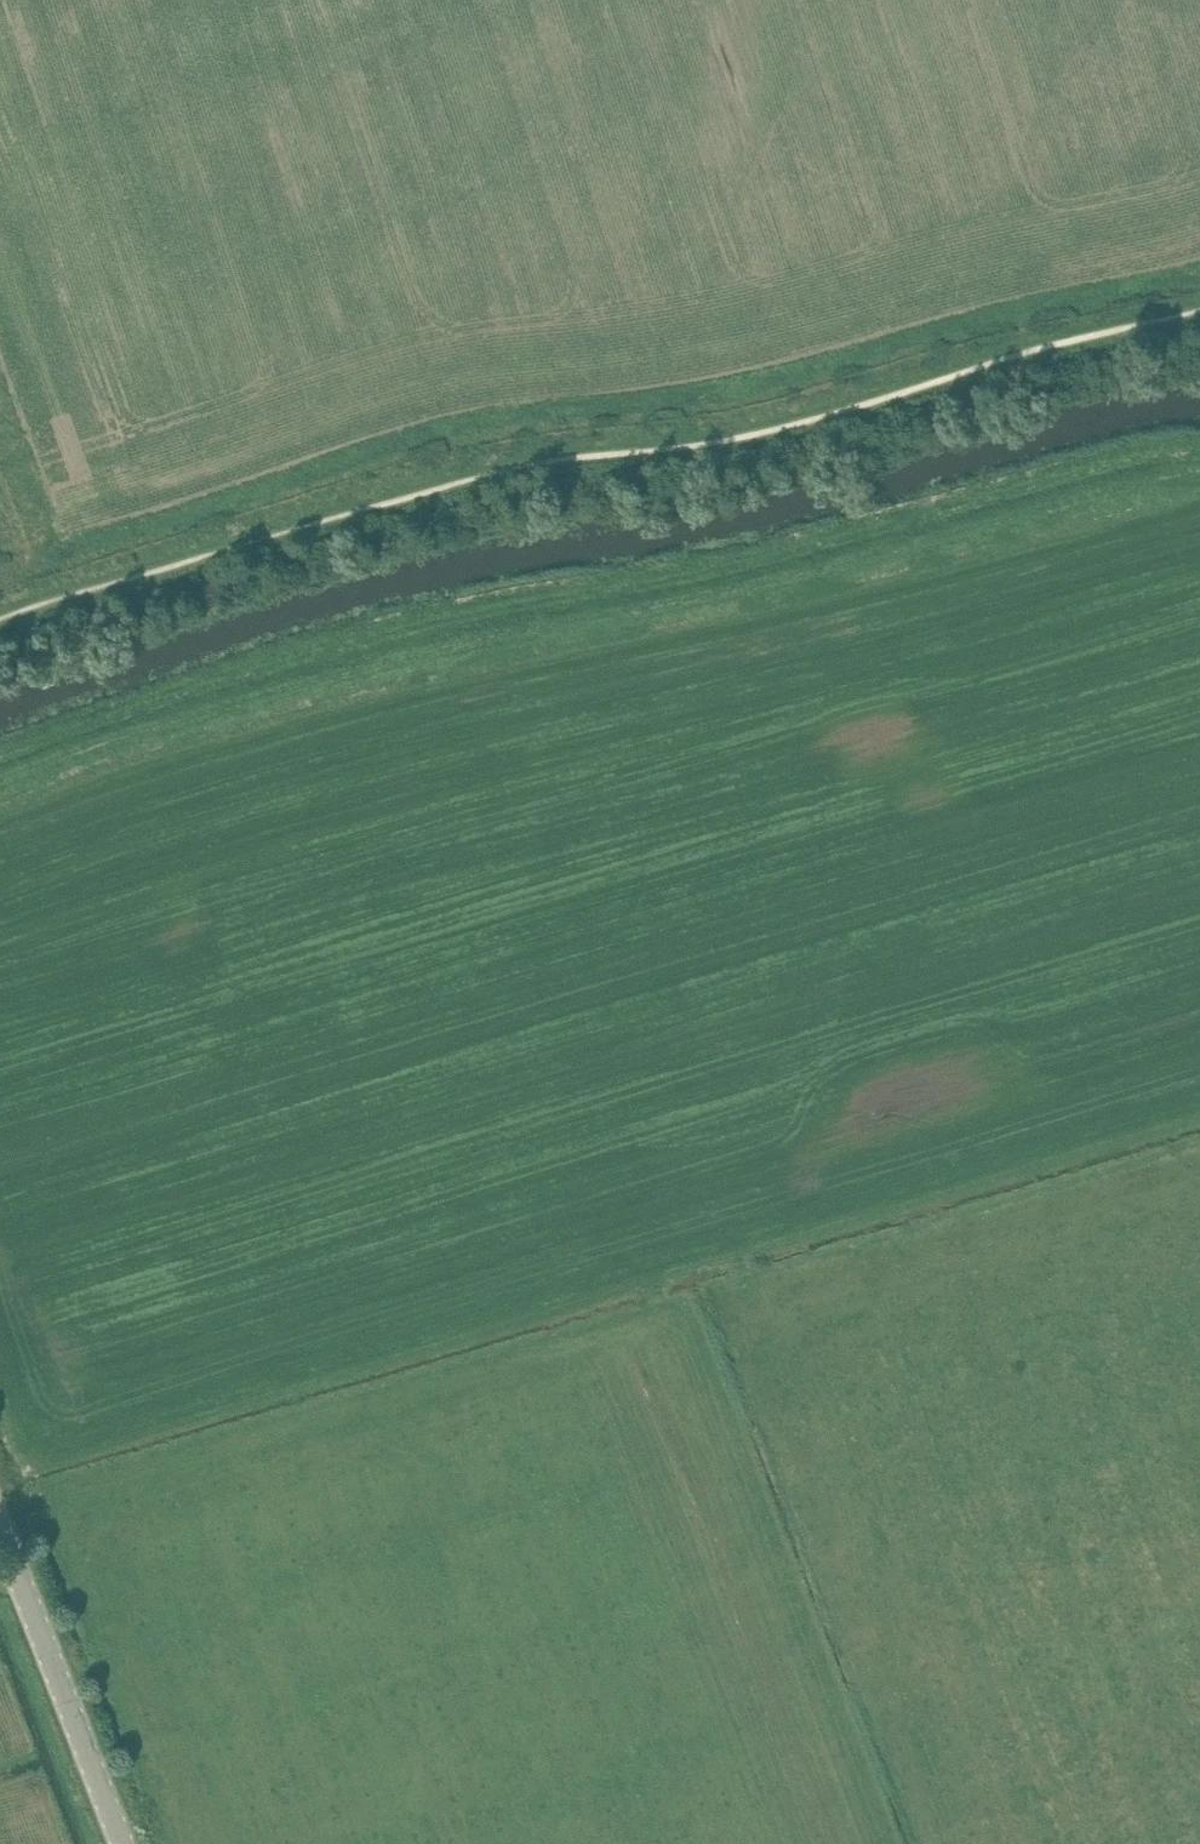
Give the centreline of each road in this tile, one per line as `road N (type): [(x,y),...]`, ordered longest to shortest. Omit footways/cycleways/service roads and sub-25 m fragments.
road 1 (unclassified): [(123,1843),(0,1526)]

